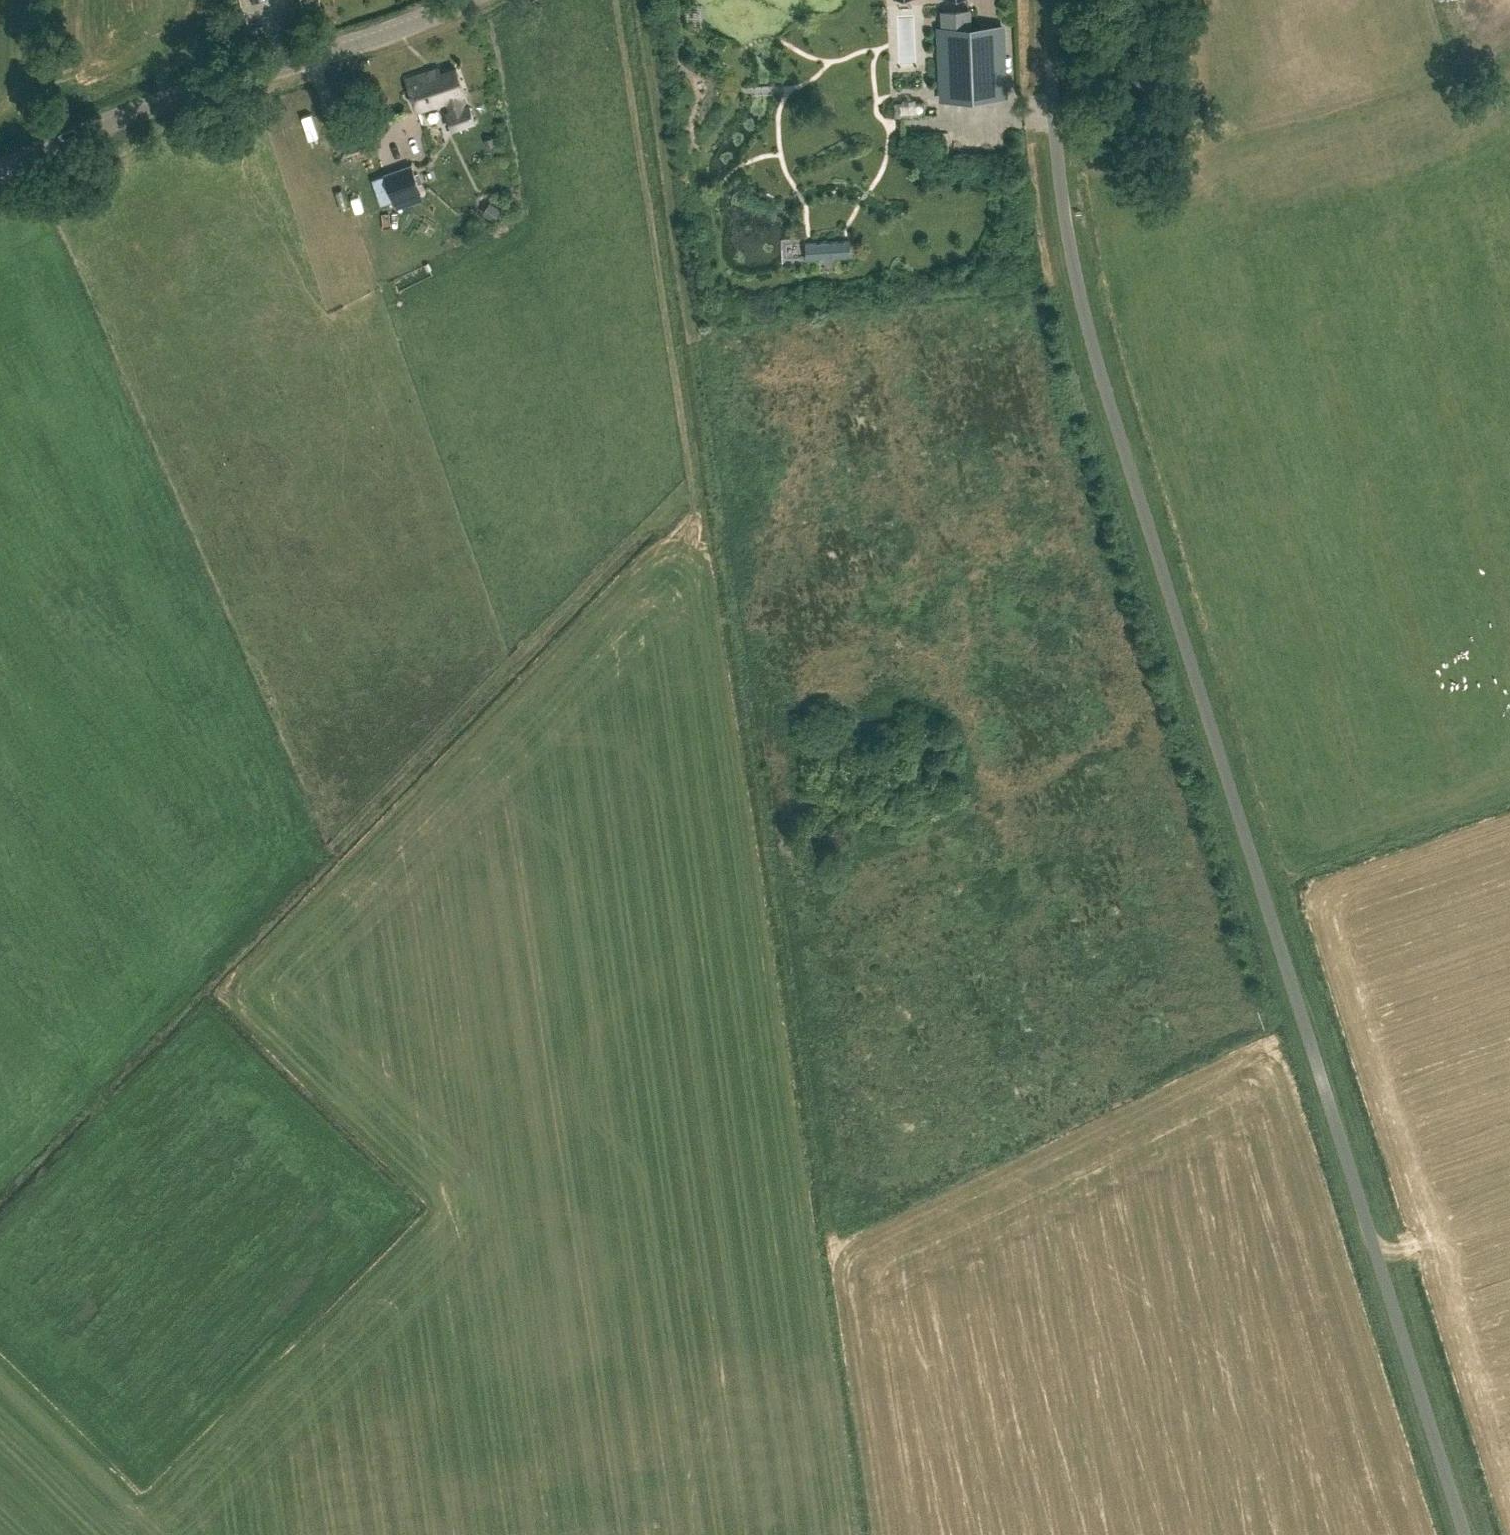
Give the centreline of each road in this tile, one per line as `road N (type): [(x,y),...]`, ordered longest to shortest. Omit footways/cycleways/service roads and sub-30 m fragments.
road 1 (unclassified): [(1468,1534),(1093,336),(1059,153),(1049,0)]
road 2 (tertiary): [(0,166),(384,35),(460,0)]

